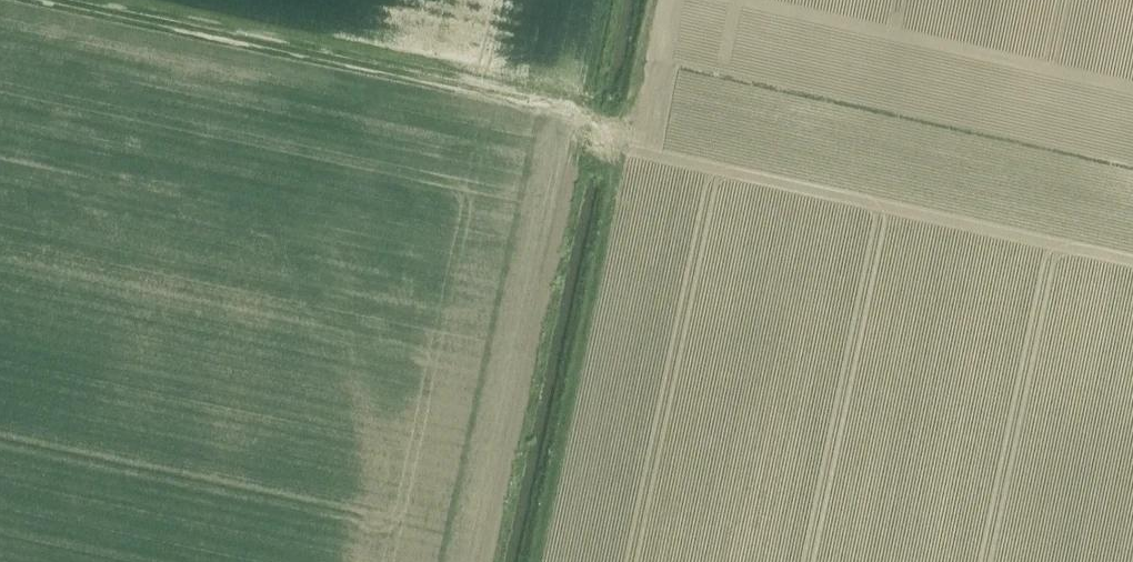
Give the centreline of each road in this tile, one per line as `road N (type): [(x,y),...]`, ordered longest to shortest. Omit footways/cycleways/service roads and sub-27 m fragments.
road 1 (track): [(608,0),(485,561)]
road 2 (track): [(62,0),(585,110)]
road 3 (track): [(535,561),(629,120),(585,110)]

